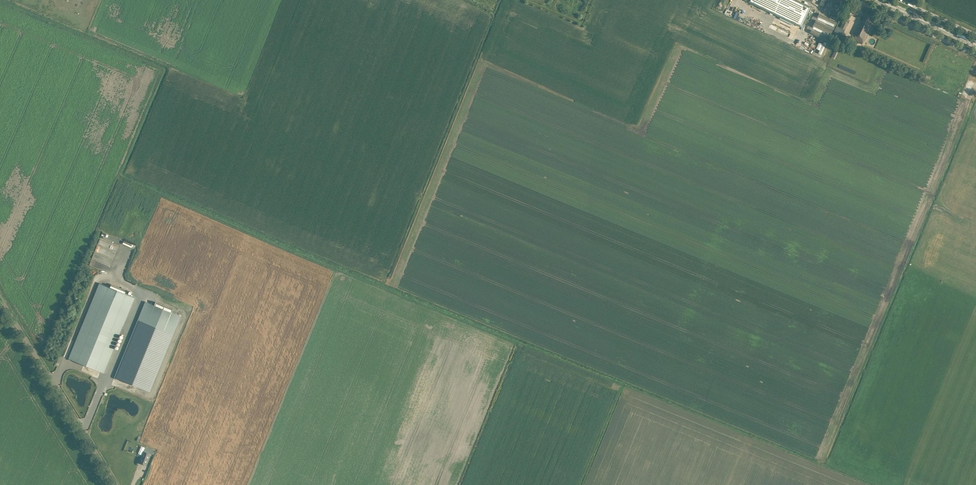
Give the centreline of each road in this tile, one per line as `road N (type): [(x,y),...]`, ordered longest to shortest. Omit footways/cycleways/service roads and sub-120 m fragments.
road 1 (track): [(809,128),(553,8),(556,0)]
road 2 (unclassified): [(114,484),(0,286)]
road 3 (unclassified): [(854,0),(975,55)]

